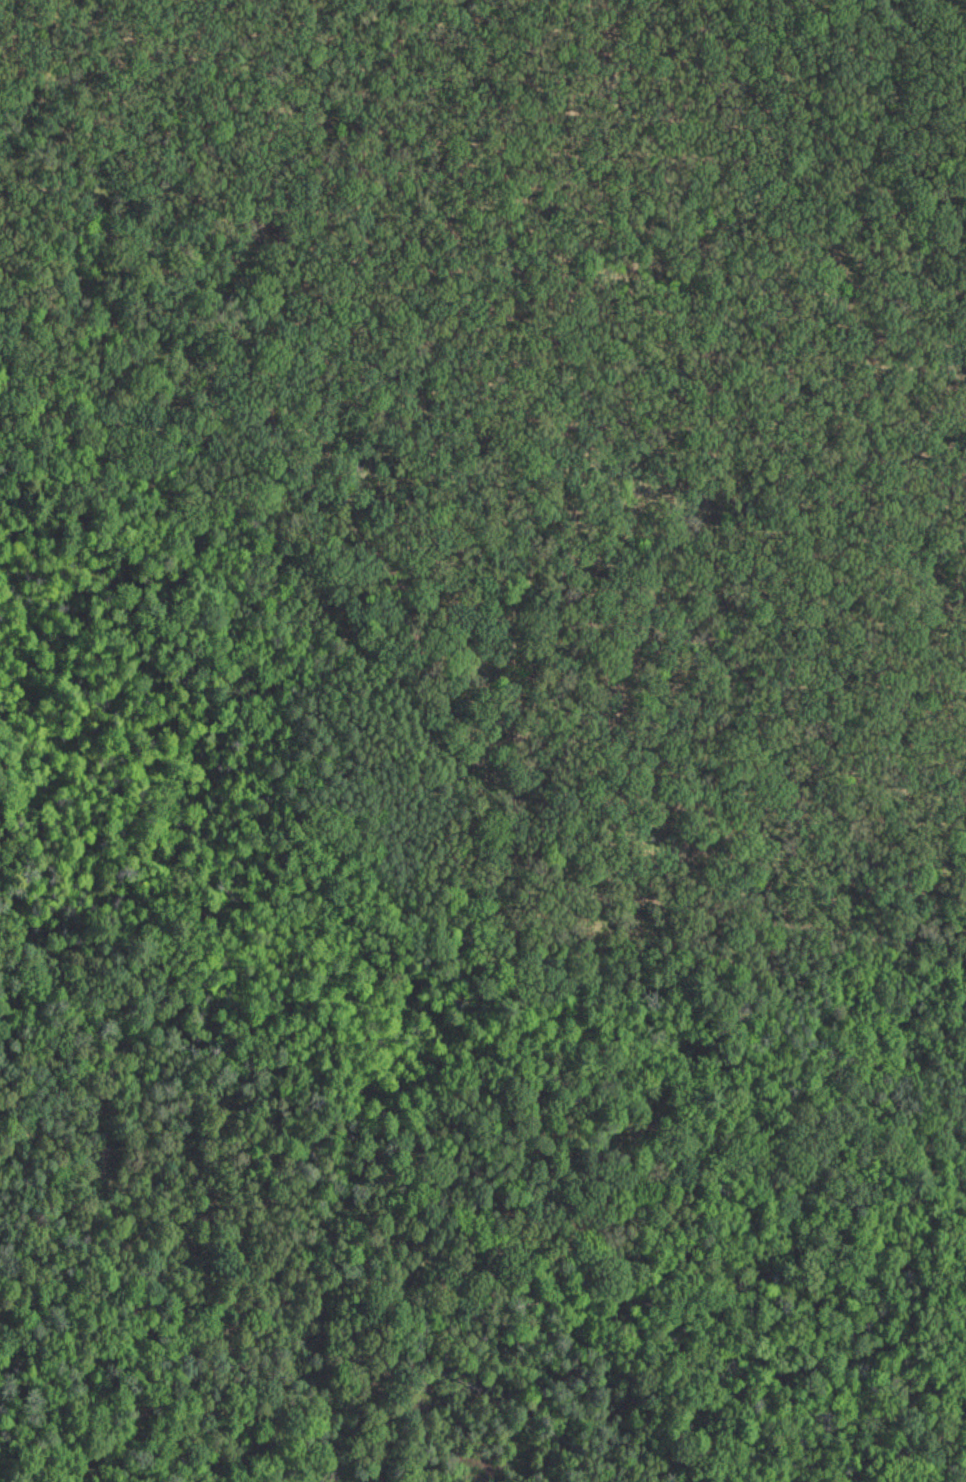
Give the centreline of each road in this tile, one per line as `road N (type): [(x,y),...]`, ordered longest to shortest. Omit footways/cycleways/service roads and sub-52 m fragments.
road 1 (track): [(965,947),(590,894),(463,853)]
road 2 (track): [(844,0),(897,188),(920,231),(965,280)]

